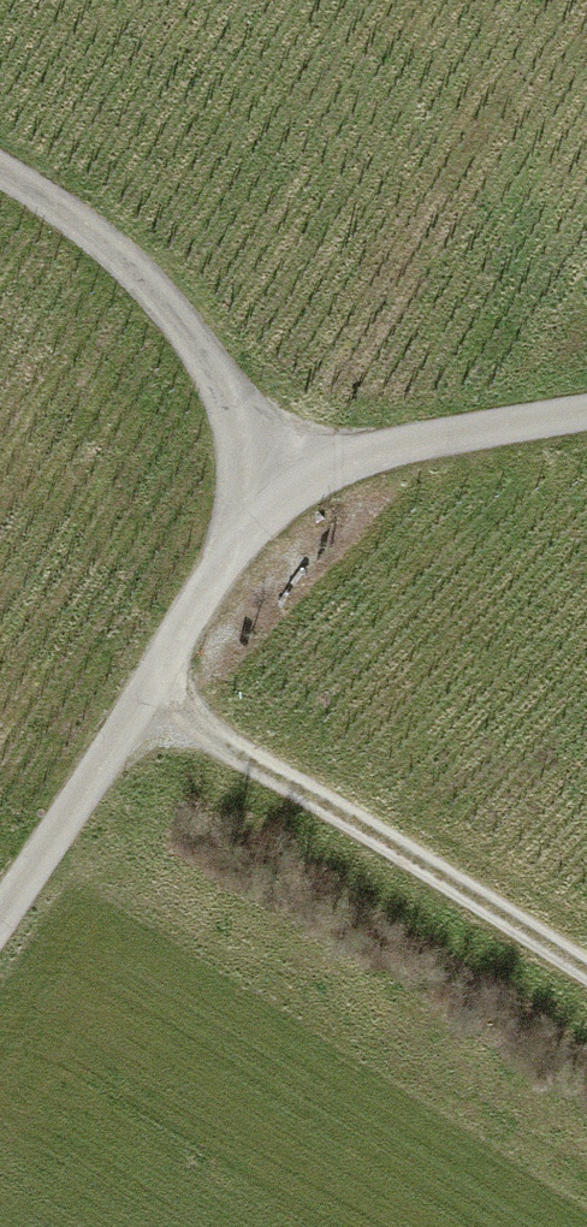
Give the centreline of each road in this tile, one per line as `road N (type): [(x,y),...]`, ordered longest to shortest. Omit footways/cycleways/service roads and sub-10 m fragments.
road 1 (unclassified): [(586,415),(394,446),(272,479),(0,912)]
road 2 (track): [(143,692),(586,972)]
road 3 (track): [(272,479),(176,316),(62,210),(0,172)]

